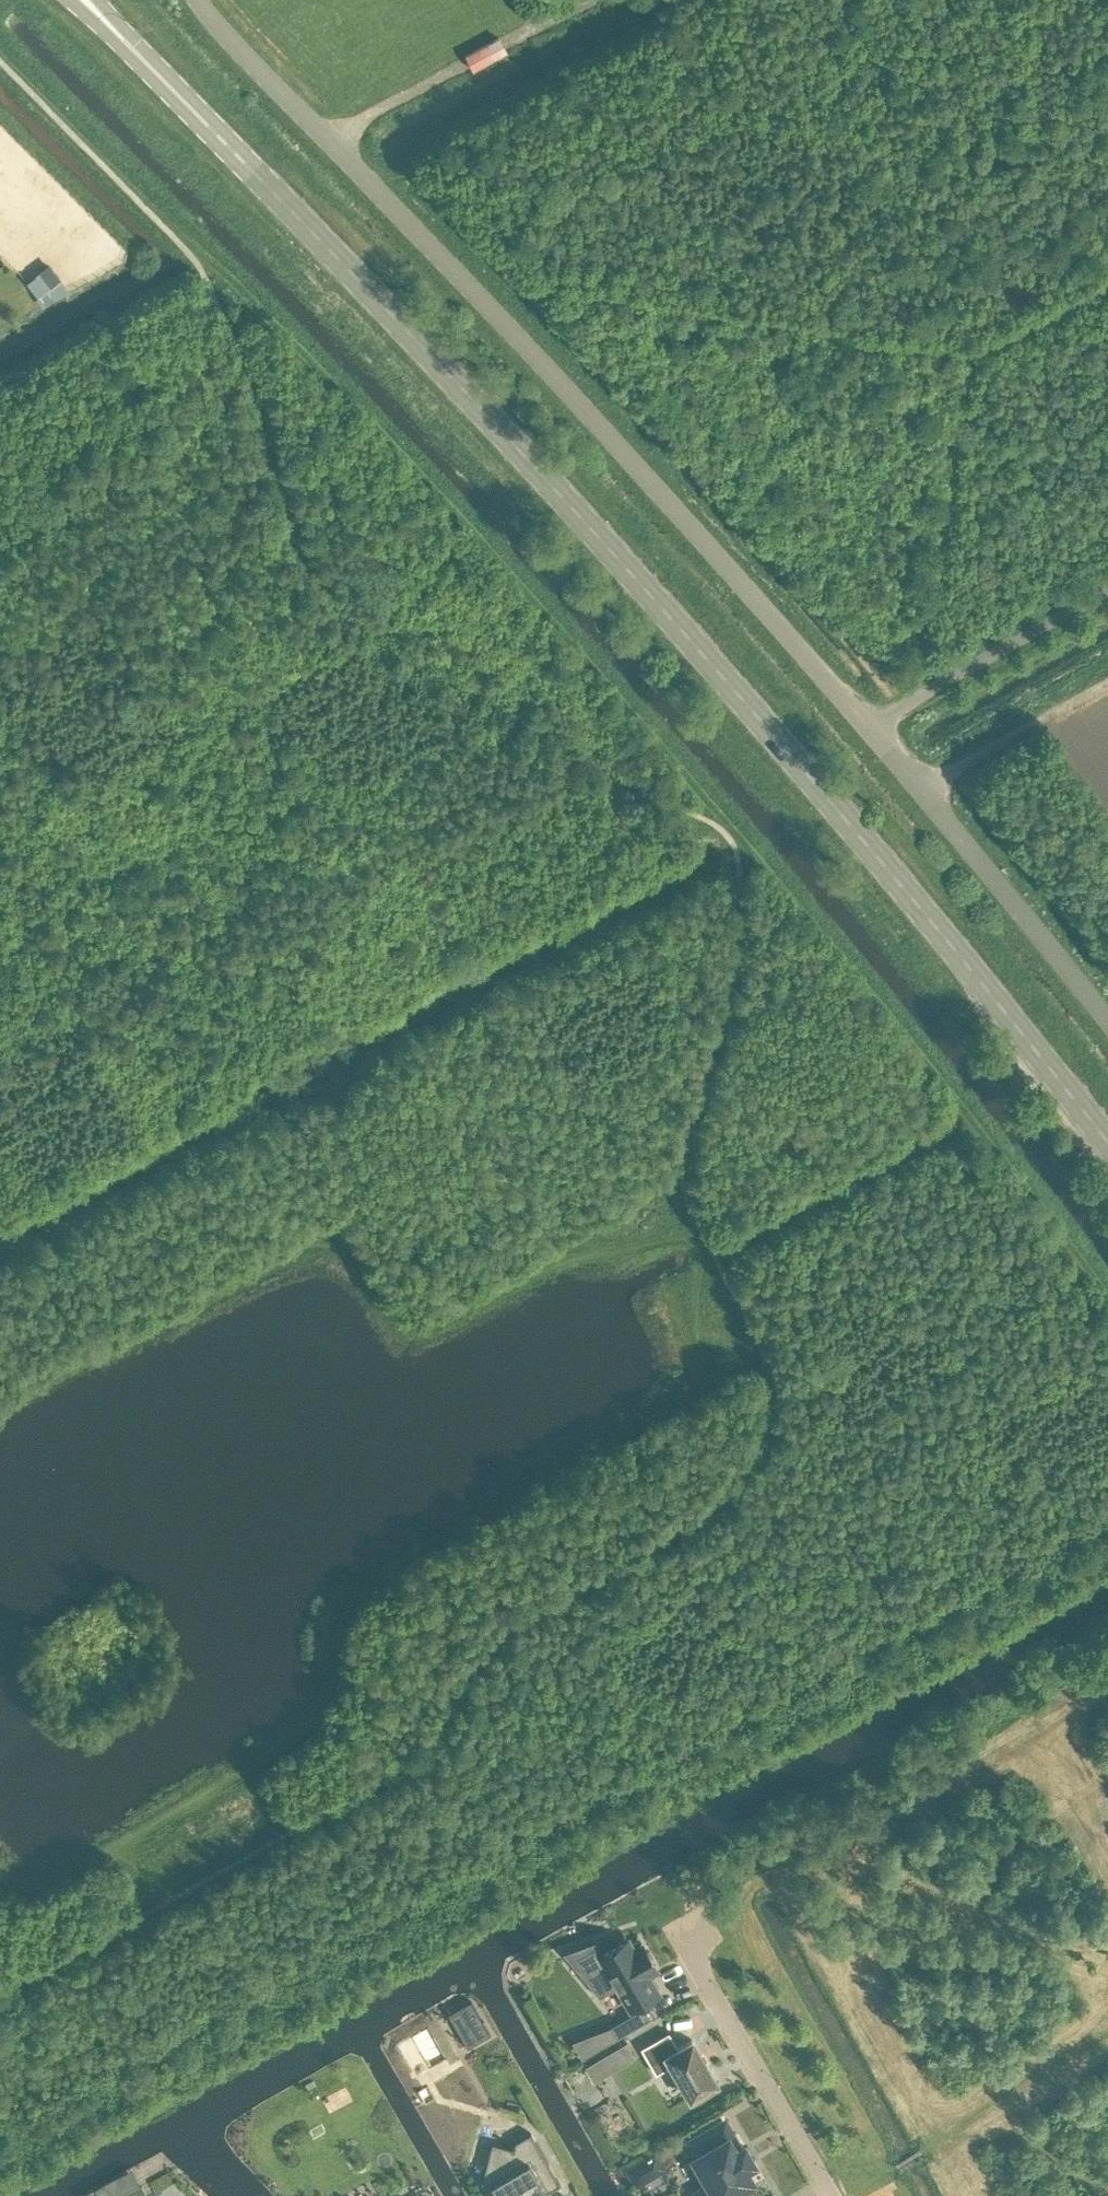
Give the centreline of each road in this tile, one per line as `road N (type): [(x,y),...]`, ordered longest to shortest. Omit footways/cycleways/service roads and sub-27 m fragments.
road 1 (secondary): [(1107,1137),(795,752),(83,0)]
road 2 (unclassified): [(1107,1025),(867,725),(196,0)]
road 3 (track): [(371,193),(400,175),(419,175),(521,282),(536,287),(969,356),(1107,279)]
road 4 (track): [(969,356),(918,697)]
road 5 (track): [(324,142),(591,0)]
road 6 (residential): [(831,2195),(686,1945)]

